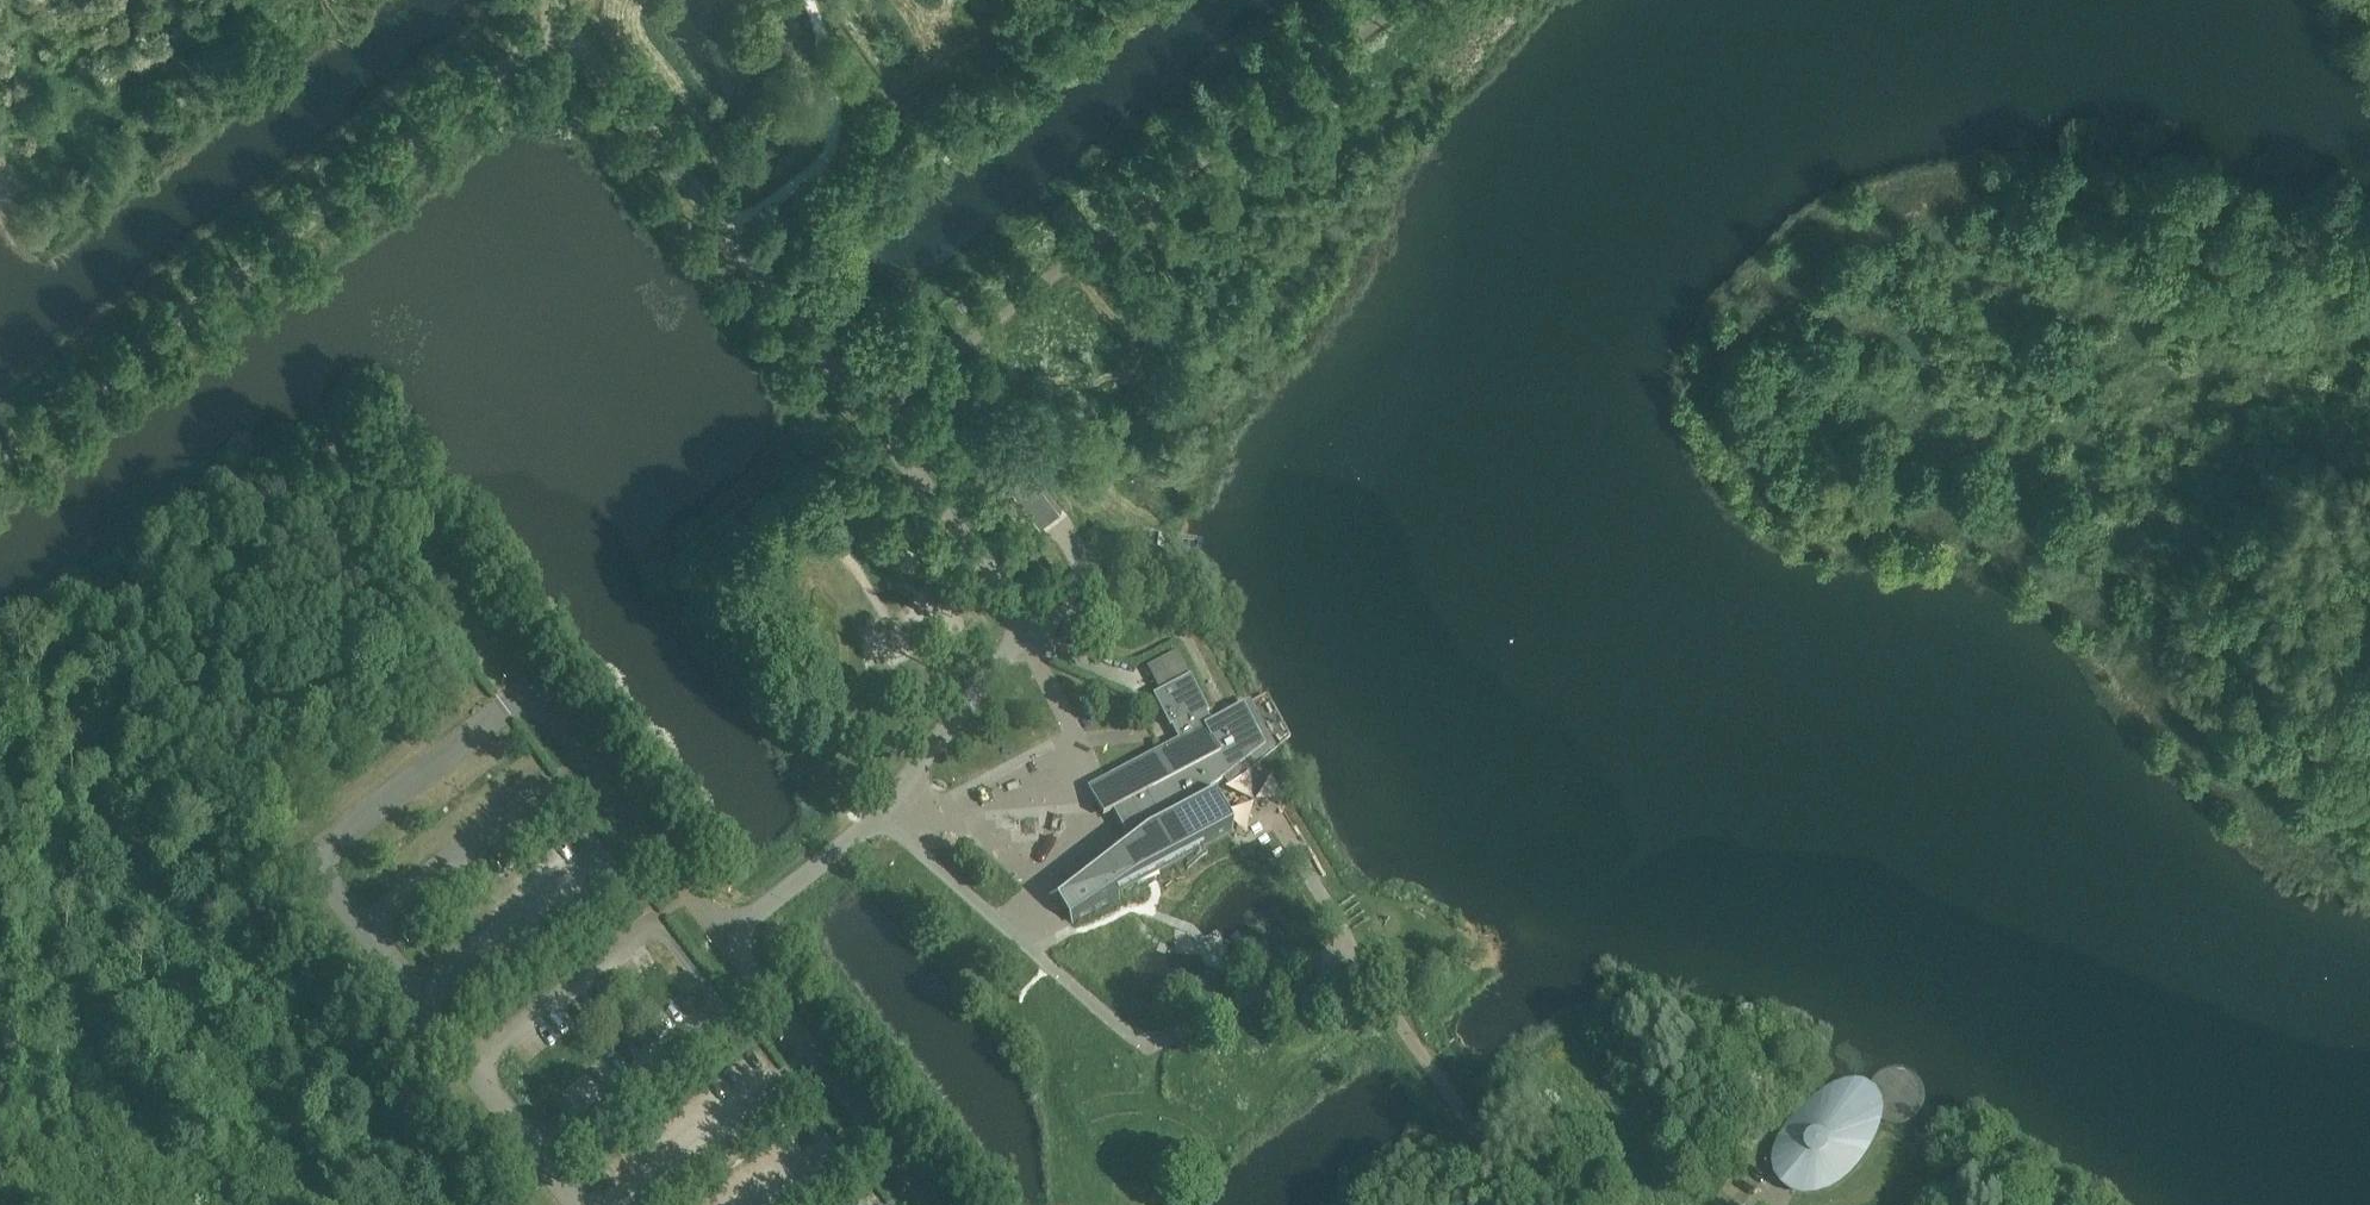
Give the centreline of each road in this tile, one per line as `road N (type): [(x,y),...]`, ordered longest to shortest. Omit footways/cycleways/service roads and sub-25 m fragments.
road 1 (unclassified): [(926,1204),(721,940),(880,818),(1027,626)]
road 2 (unclassified): [(560,19),(0,456)]

